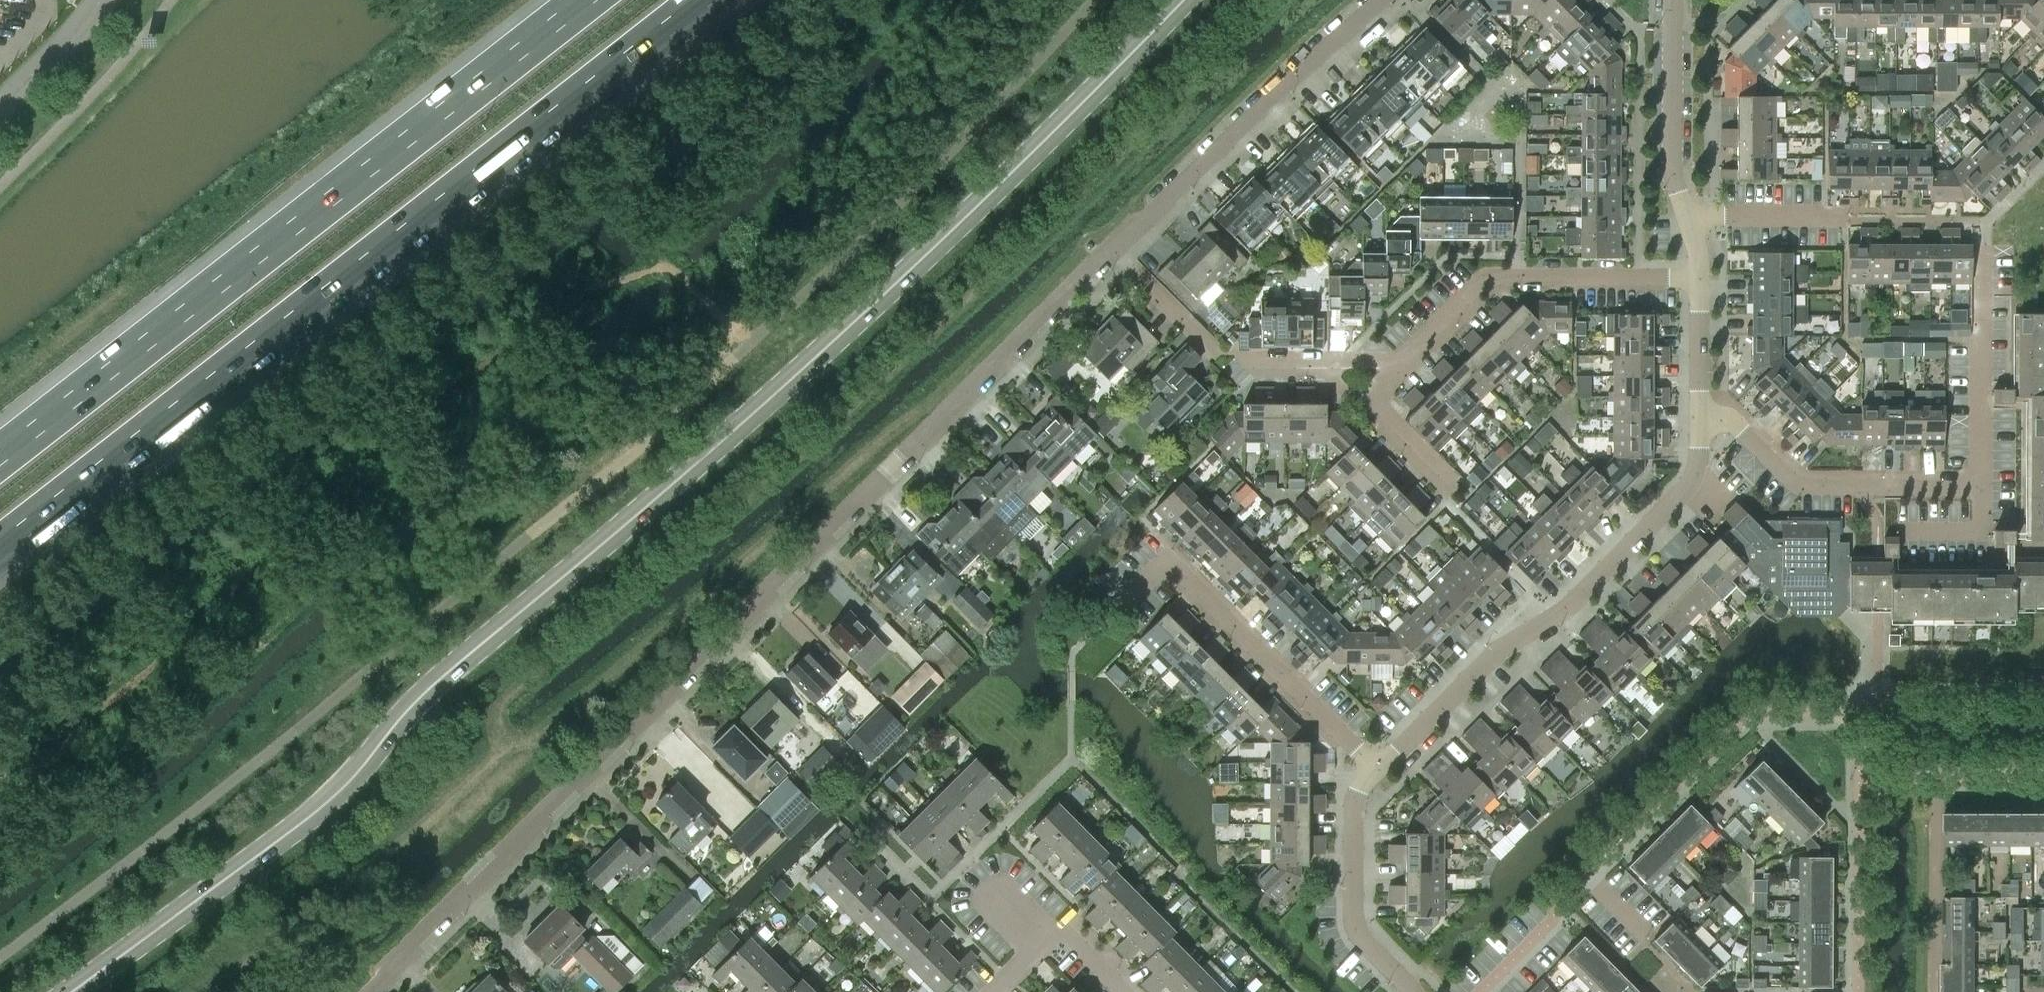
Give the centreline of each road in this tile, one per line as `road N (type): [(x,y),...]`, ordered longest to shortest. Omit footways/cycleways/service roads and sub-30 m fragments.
road 1 (secondary): [(72,991),(333,797),(444,675),(777,392),(1181,0)]
road 2 (residential): [(369,991),(1112,247)]
road 3 (motorway): [(0,554),(710,0)]
road 4 (motorway): [(587,0),(0,460)]
road 5 (residential): [(1982,247),(1981,487),(1799,485),(1725,417),(1700,416)]
road 6 (residential): [(1700,416),(1688,487),(1585,591),(1498,648),(1377,769)]
road 7 (residential): [(1377,769),(1170,557),(1113,612)]
road 8 (residential): [(1112,247),(1381,0)]
road 9 (residential): [(1402,360),(1222,359),(1112,247)]
road 10 (residential): [(1402,360),(1491,274),(1701,277)]
road 11 (residential): [(1377,769),(1354,807),(1356,929),(1409,991)]
road 12 (residential): [(1672,0),(1672,167),(1686,216)]
road 13 (residential): [(1480,991),(1552,920),(1556,904),(1587,872)]
road 14 (residential): [(1454,482),(1379,402),(1382,378),(1402,360)]
road 15 (residential): [(1686,216),(1839,218)]
road 16 (unclassified): [(0,105),(99,0)]
road 17 (residential): [(1701,277),(1700,416)]
road 18 (residential): [(1041,945),(1062,925),(1128,991)]

